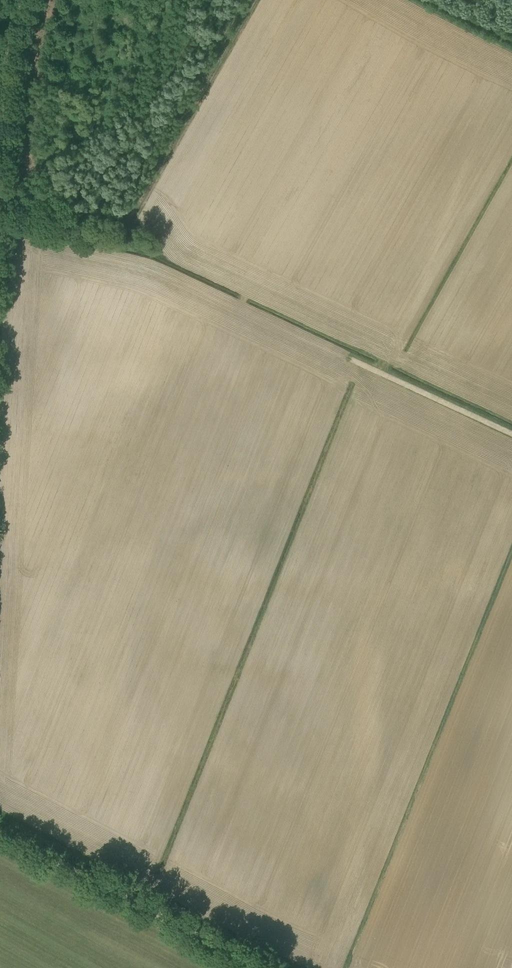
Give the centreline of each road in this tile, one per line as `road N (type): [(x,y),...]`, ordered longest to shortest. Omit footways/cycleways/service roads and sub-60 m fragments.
road 1 (unclassified): [(272,967),(0,829)]
road 2 (track): [(23,0),(8,54),(0,178)]

